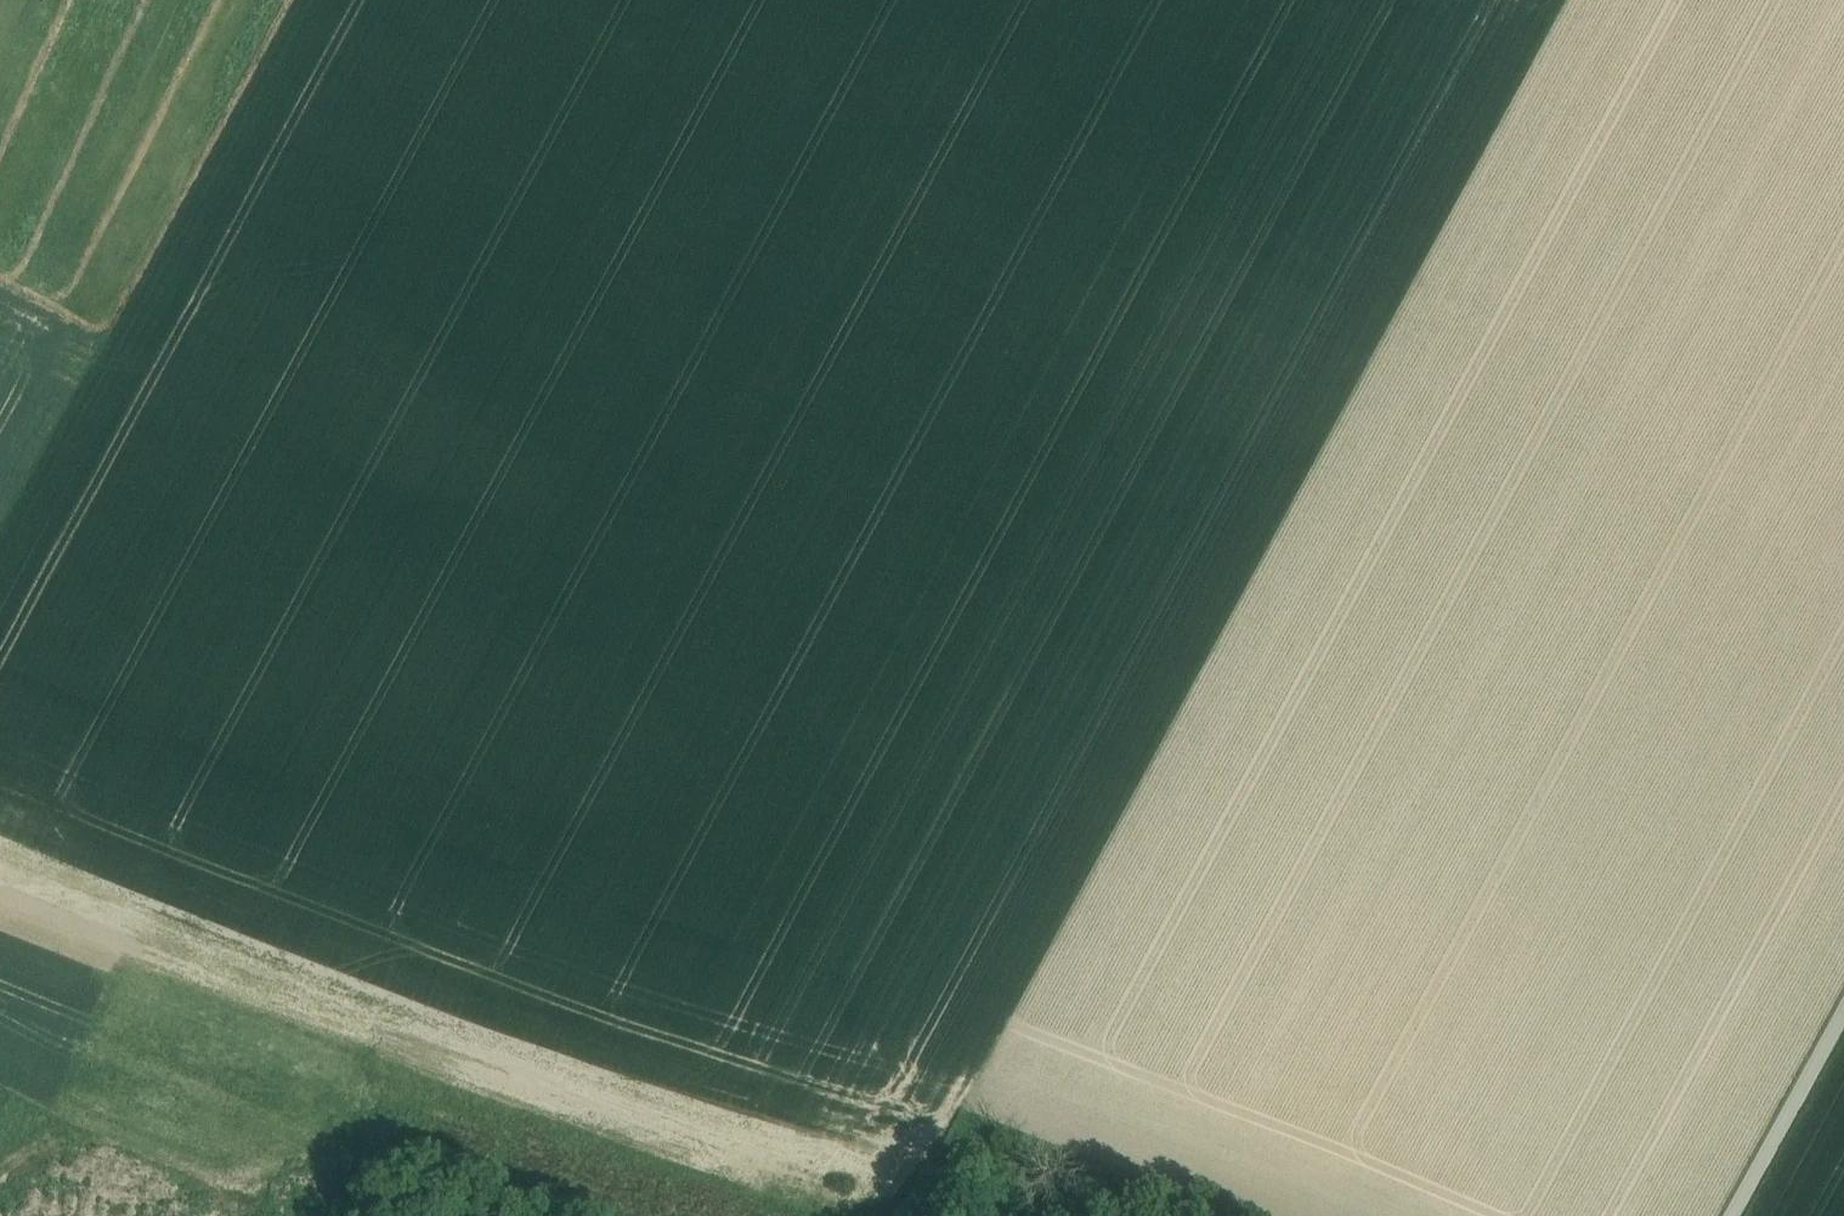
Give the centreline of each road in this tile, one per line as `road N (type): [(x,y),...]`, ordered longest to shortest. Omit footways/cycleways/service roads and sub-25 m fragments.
road 1 (track): [(1843,1007),(1728,1215)]

